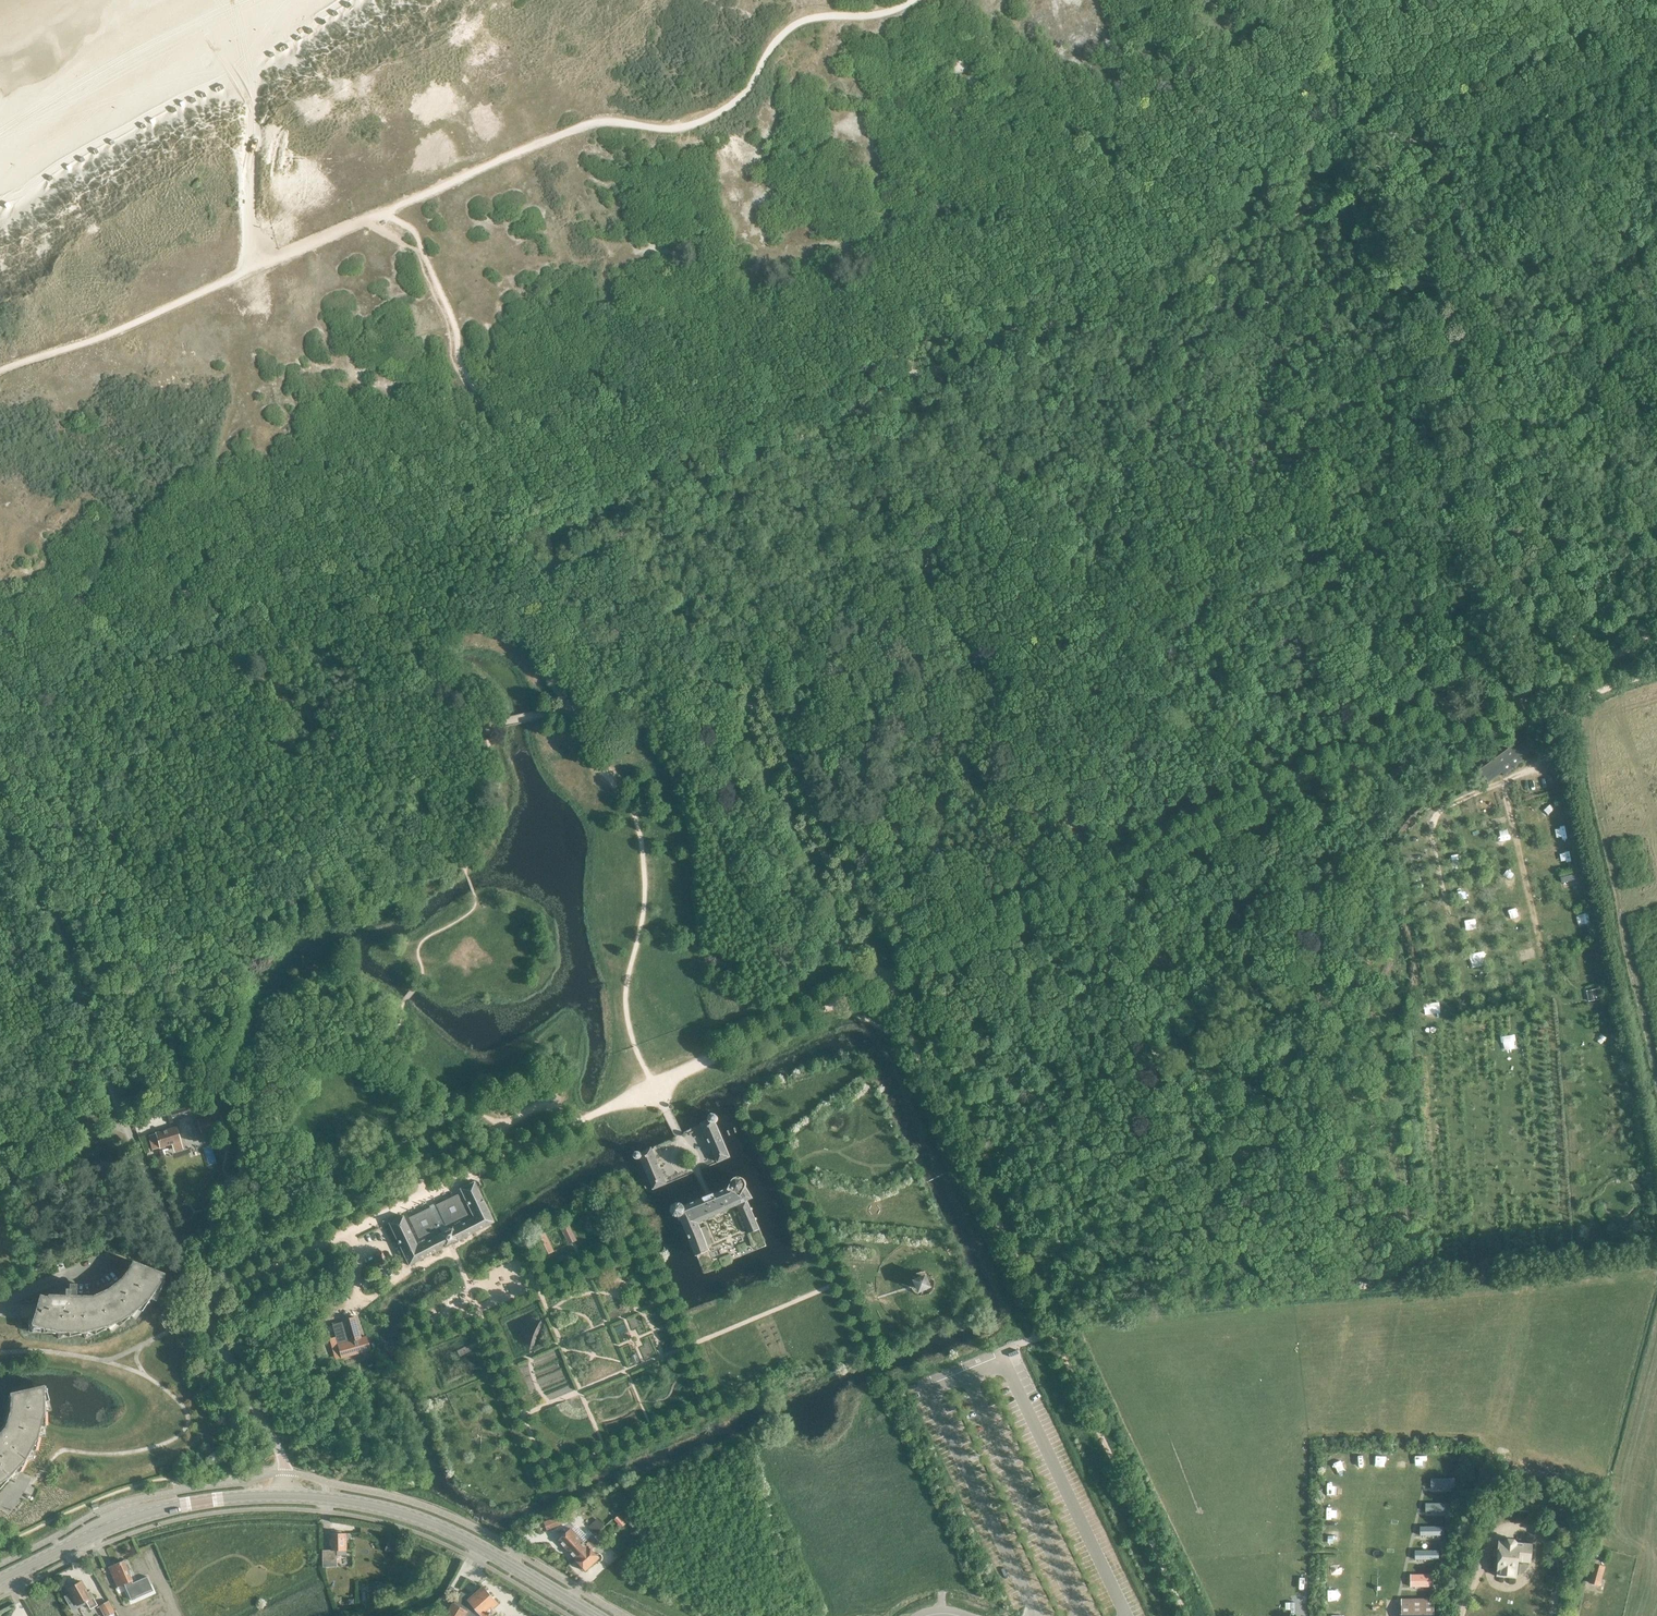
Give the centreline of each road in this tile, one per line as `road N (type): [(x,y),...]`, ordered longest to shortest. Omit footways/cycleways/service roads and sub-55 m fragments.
road 1 (unclassified): [(287,1495),(280,1454),(204,1309),(83,1010),(64,939),(0,812)]
road 2 (track): [(882,979),(1448,718)]
road 3 (track): [(385,211),(590,122),(675,128),(702,119),(730,105),(780,34),(799,20),(889,14),(913,0)]
road 4 (track): [(425,1195),(882,979)]
road 5 (track): [(0,370),(108,334),(360,222)]
road 6 (secondary): [(287,1495),(423,1520),(596,1615)]
road 7 (track): [(1366,147),(1432,137),(1656,32)]
road 8 (secondary): [(0,1580),(148,1513),(287,1495)]
road 9 (track): [(204,1309),(425,1195)]
road 10 (track): [(1448,718),(1503,734),(1656,670)]
road 11 (track): [(1507,781),(1543,951)]
road 12 (track): [(258,266),(250,122)]
road 13 (track): [(1537,717),(1538,763),(1453,803)]
road 14 (track): [(498,1160),(508,1122),(544,1104),(554,1103),(567,1128)]

